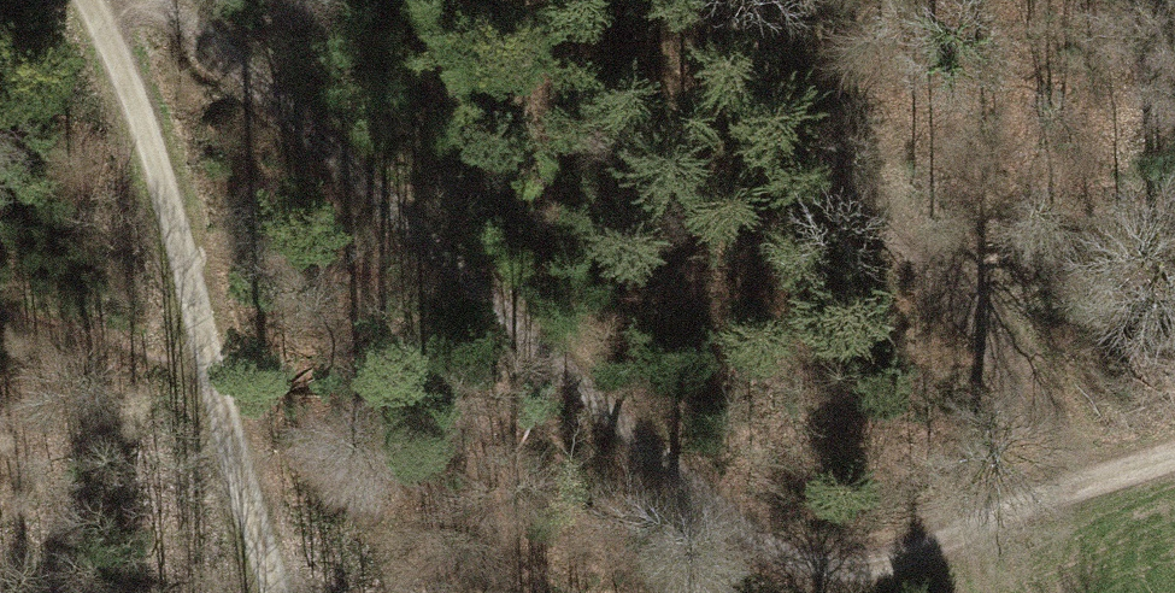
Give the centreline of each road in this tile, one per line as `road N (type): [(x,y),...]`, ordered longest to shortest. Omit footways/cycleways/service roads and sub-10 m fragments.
road 1 (track): [(1174,456),(879,566),(811,574),(728,532),(258,74),(149,0)]
road 2 (track): [(1122,473),(693,0)]
road 3 (track): [(81,0),(131,114),(277,592)]

